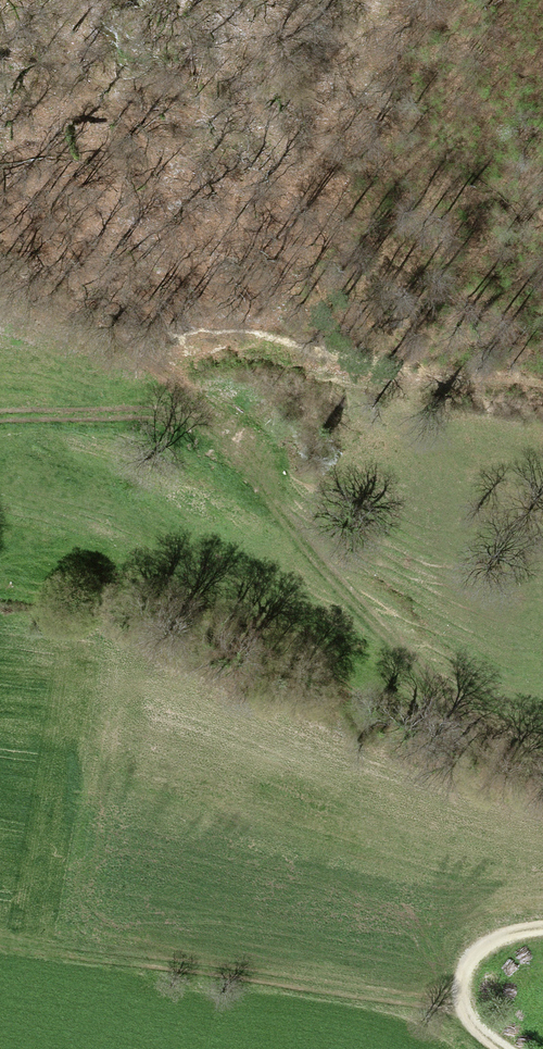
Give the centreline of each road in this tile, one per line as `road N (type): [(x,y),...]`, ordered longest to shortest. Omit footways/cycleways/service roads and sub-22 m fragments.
road 1 (track): [(0,415),(100,410),(168,417),(220,450),(490,748),(542,763)]
road 2 (track): [(469,1010),(0,947)]
road 3 (track): [(181,374),(257,353),(459,400),(542,402)]
road 4 (track): [(0,264),(181,374),(168,417)]
road 5 (track): [(501,1048),(469,1010),(468,959),(502,939),(542,934)]

